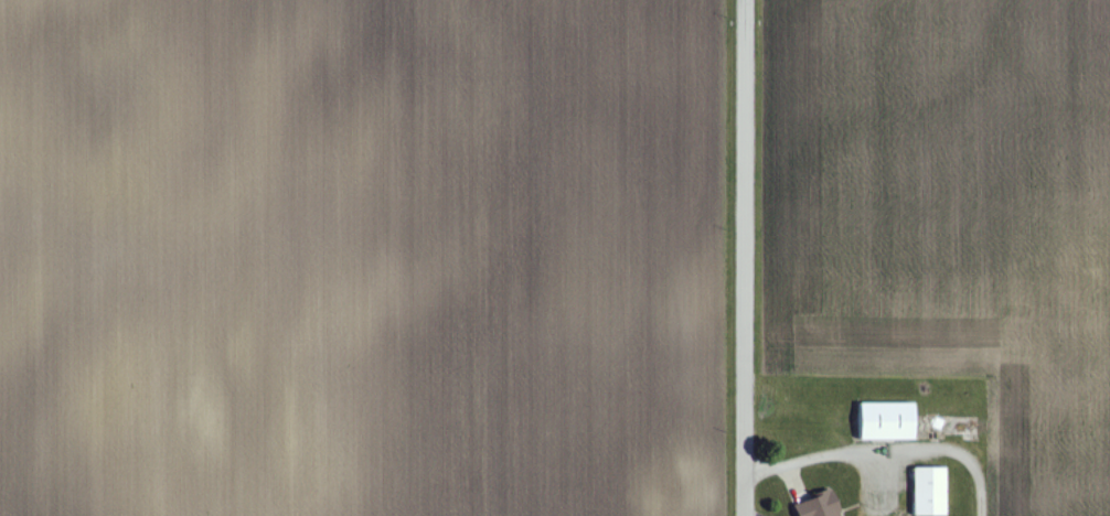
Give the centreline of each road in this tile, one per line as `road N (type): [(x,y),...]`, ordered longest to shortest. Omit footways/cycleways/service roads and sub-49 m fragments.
road 1 (residential): [(748,515),(746,0)]

